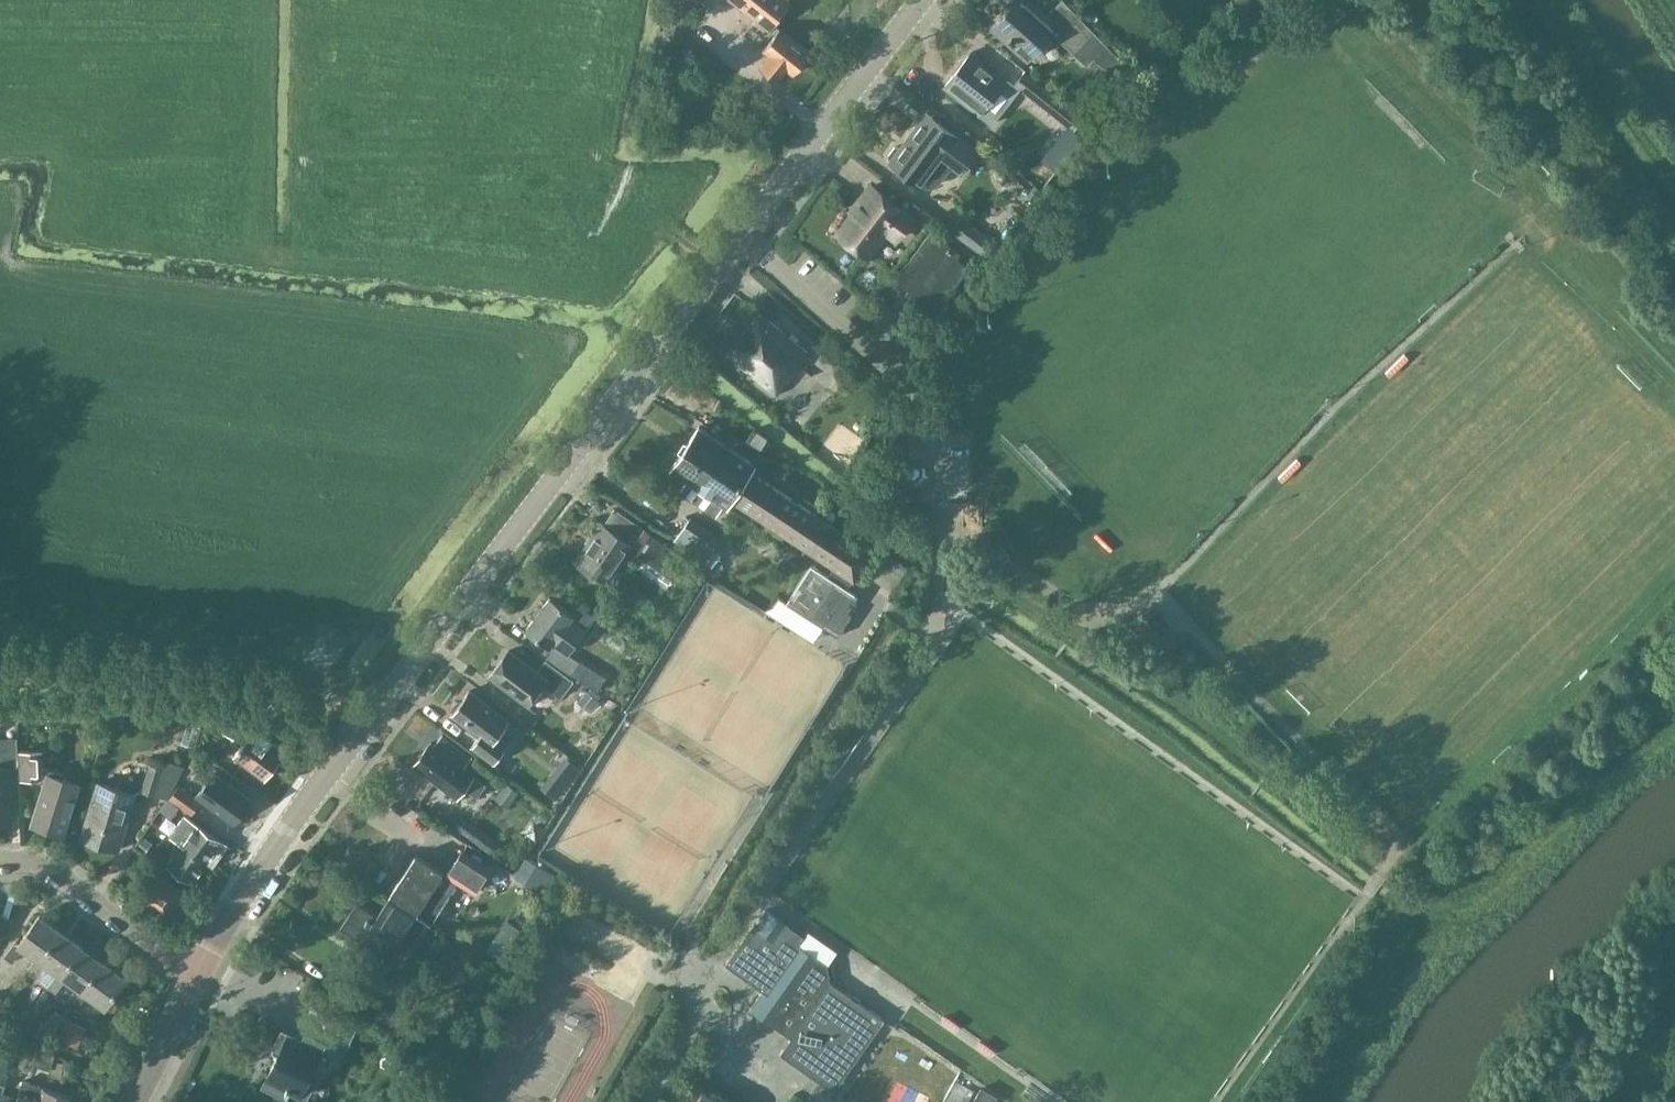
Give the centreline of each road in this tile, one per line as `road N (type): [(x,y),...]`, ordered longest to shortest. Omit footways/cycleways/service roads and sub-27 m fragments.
road 1 (tertiary): [(199,978),(307,802),(917,0)]
road 2 (residential): [(0,860),(43,862),(62,873),(199,978)]
road 3 (tertiary): [(140,1101),(199,978)]

